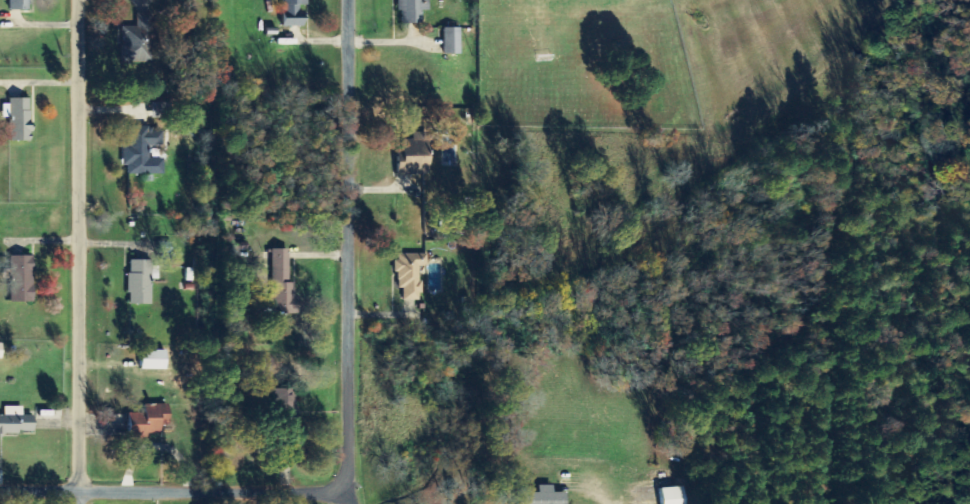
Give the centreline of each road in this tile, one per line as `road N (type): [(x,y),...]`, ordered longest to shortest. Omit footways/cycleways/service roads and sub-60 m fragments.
road 1 (residential): [(0,491),(326,492),(349,477),(358,0)]
road 2 (residential): [(86,503),(84,0)]

